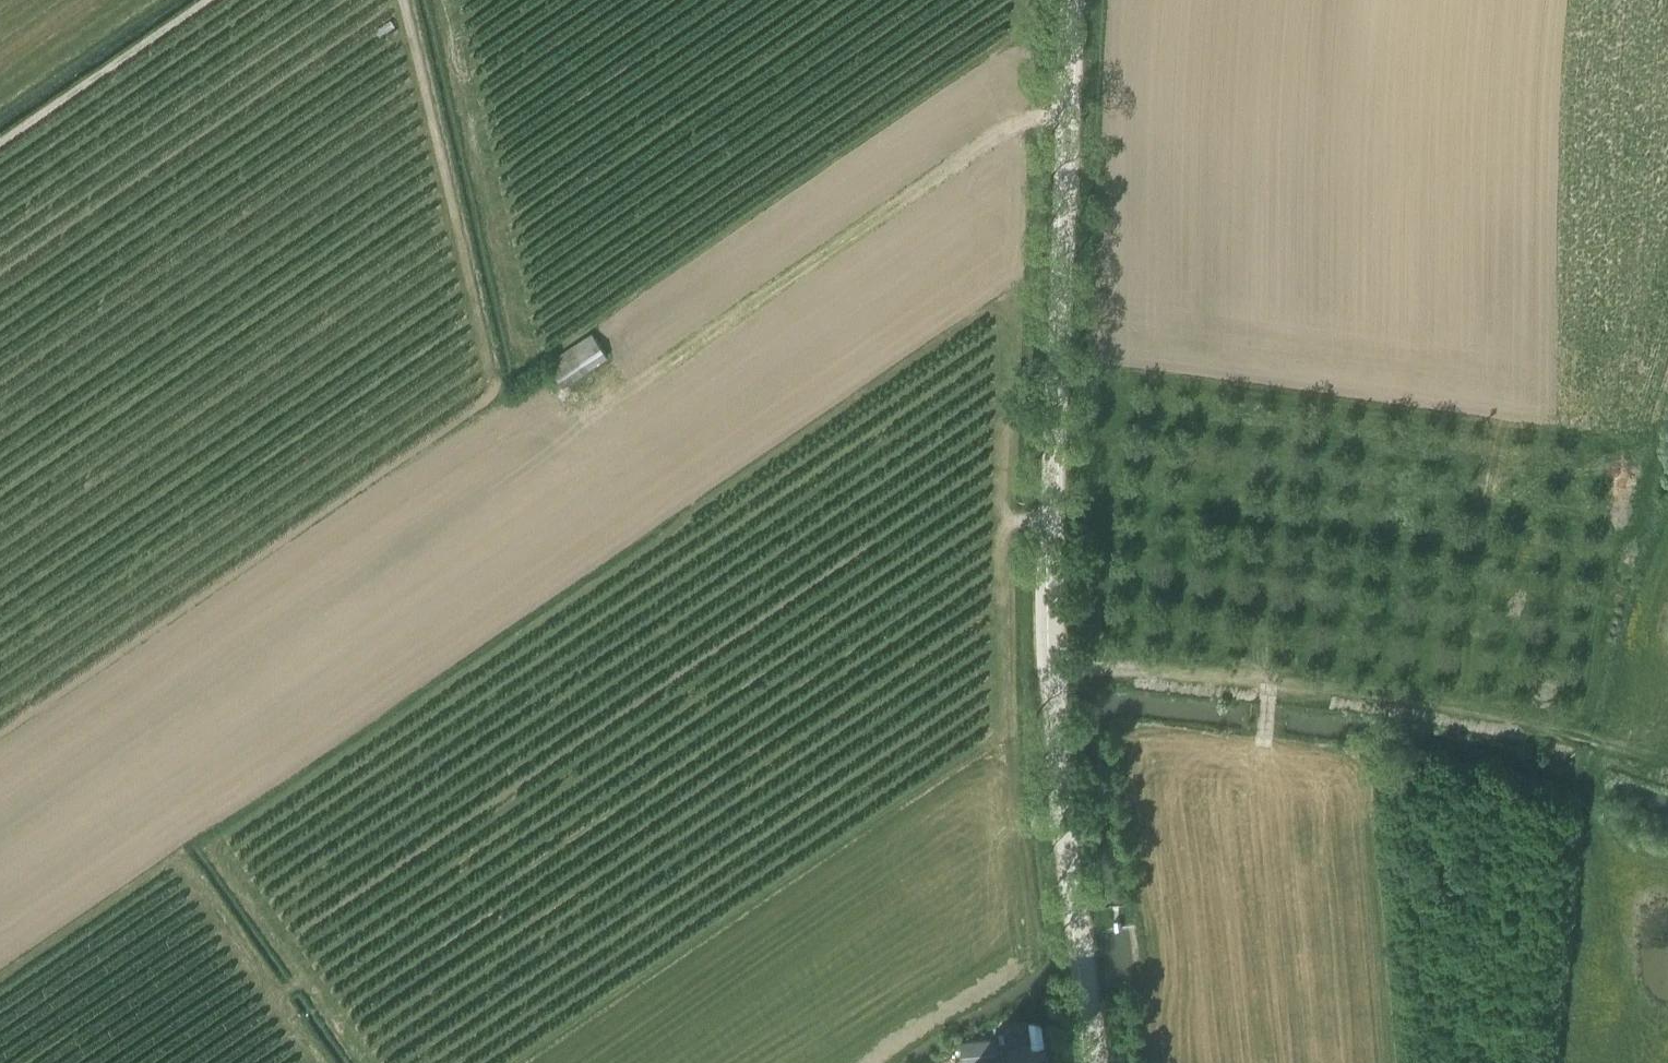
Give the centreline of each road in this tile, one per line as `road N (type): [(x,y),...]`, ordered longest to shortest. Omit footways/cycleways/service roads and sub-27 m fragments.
road 1 (tertiary): [(1096,1062),(1064,825),(1053,631),(1071,0)]
road 2 (track): [(1608,745),(1271,684),(1054,664)]

